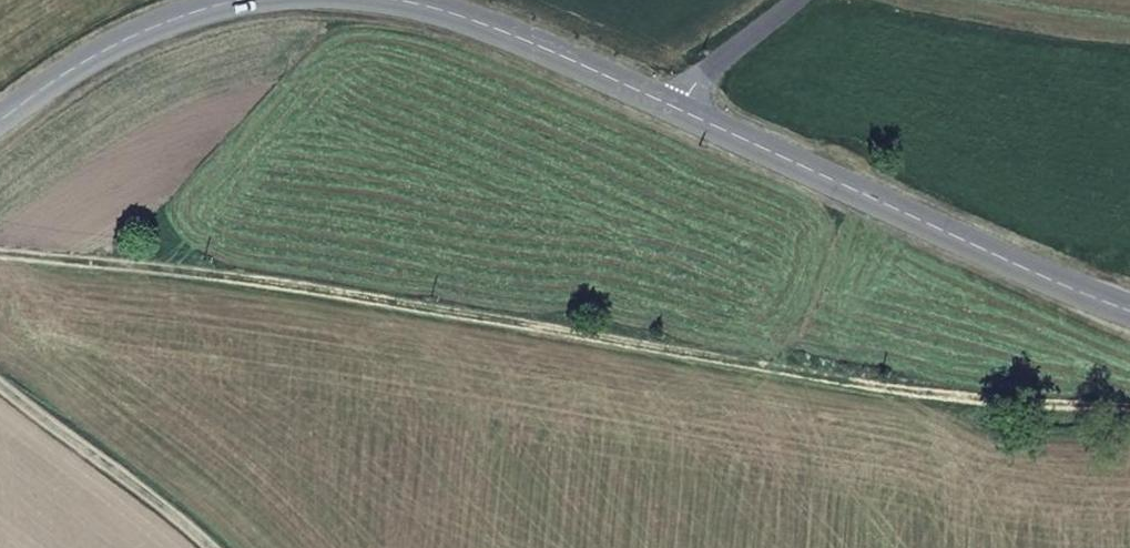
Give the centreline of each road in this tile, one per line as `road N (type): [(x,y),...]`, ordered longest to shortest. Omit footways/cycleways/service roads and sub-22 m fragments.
road 1 (secondary): [(1129,308),(677,107)]
road 2 (secondary): [(677,107),(463,22),(387,0)]
road 3 (track): [(218,547),(0,376)]
road 4 (secondary): [(237,0),(79,65),(0,121)]
road 5 (unclassified): [(801,0),(677,107)]

